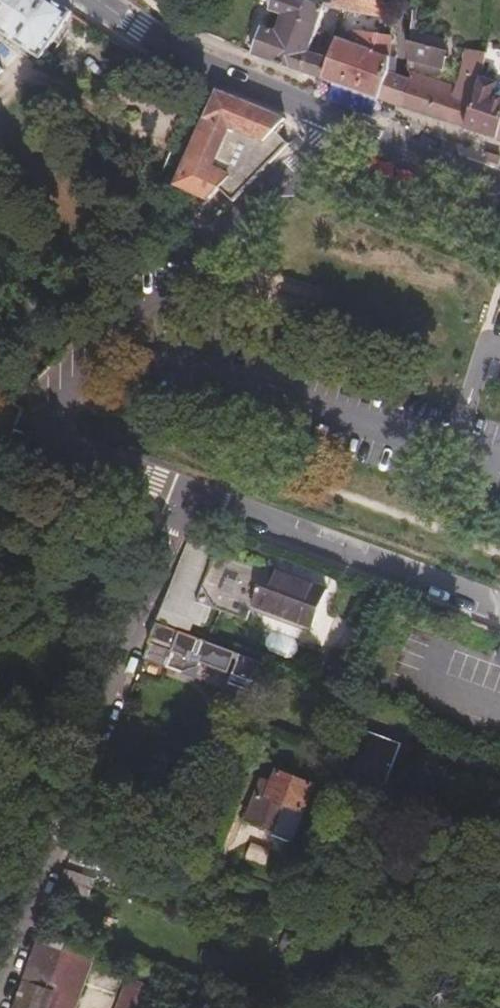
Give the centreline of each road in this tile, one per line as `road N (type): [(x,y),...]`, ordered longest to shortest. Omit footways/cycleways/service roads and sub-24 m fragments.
road 1 (residential): [(321,111),(298,158),(66,382),(57,403),(56,435),(70,454),(188,495)]
road 2 (residential): [(0,1000),(188,495)]
road 3 (track): [(499,550),(111,408),(57,403)]
road 4 (residential): [(188,495),(499,617)]
road 5 (track): [(499,398),(218,307)]
road 6 (secondary): [(93,0),(171,48),(321,111)]
road 7 (secondary): [(321,111),(499,175)]

